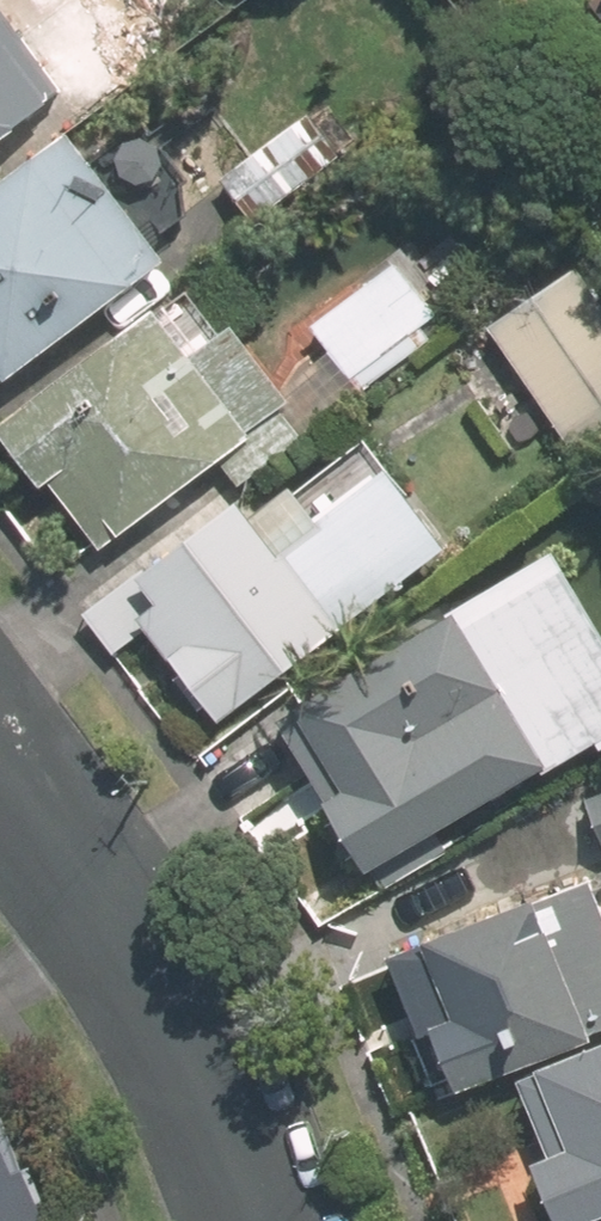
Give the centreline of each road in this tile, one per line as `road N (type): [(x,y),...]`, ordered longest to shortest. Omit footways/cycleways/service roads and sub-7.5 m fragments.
road 1 (residential): [(0,780),(171,1011),(254,1220)]

